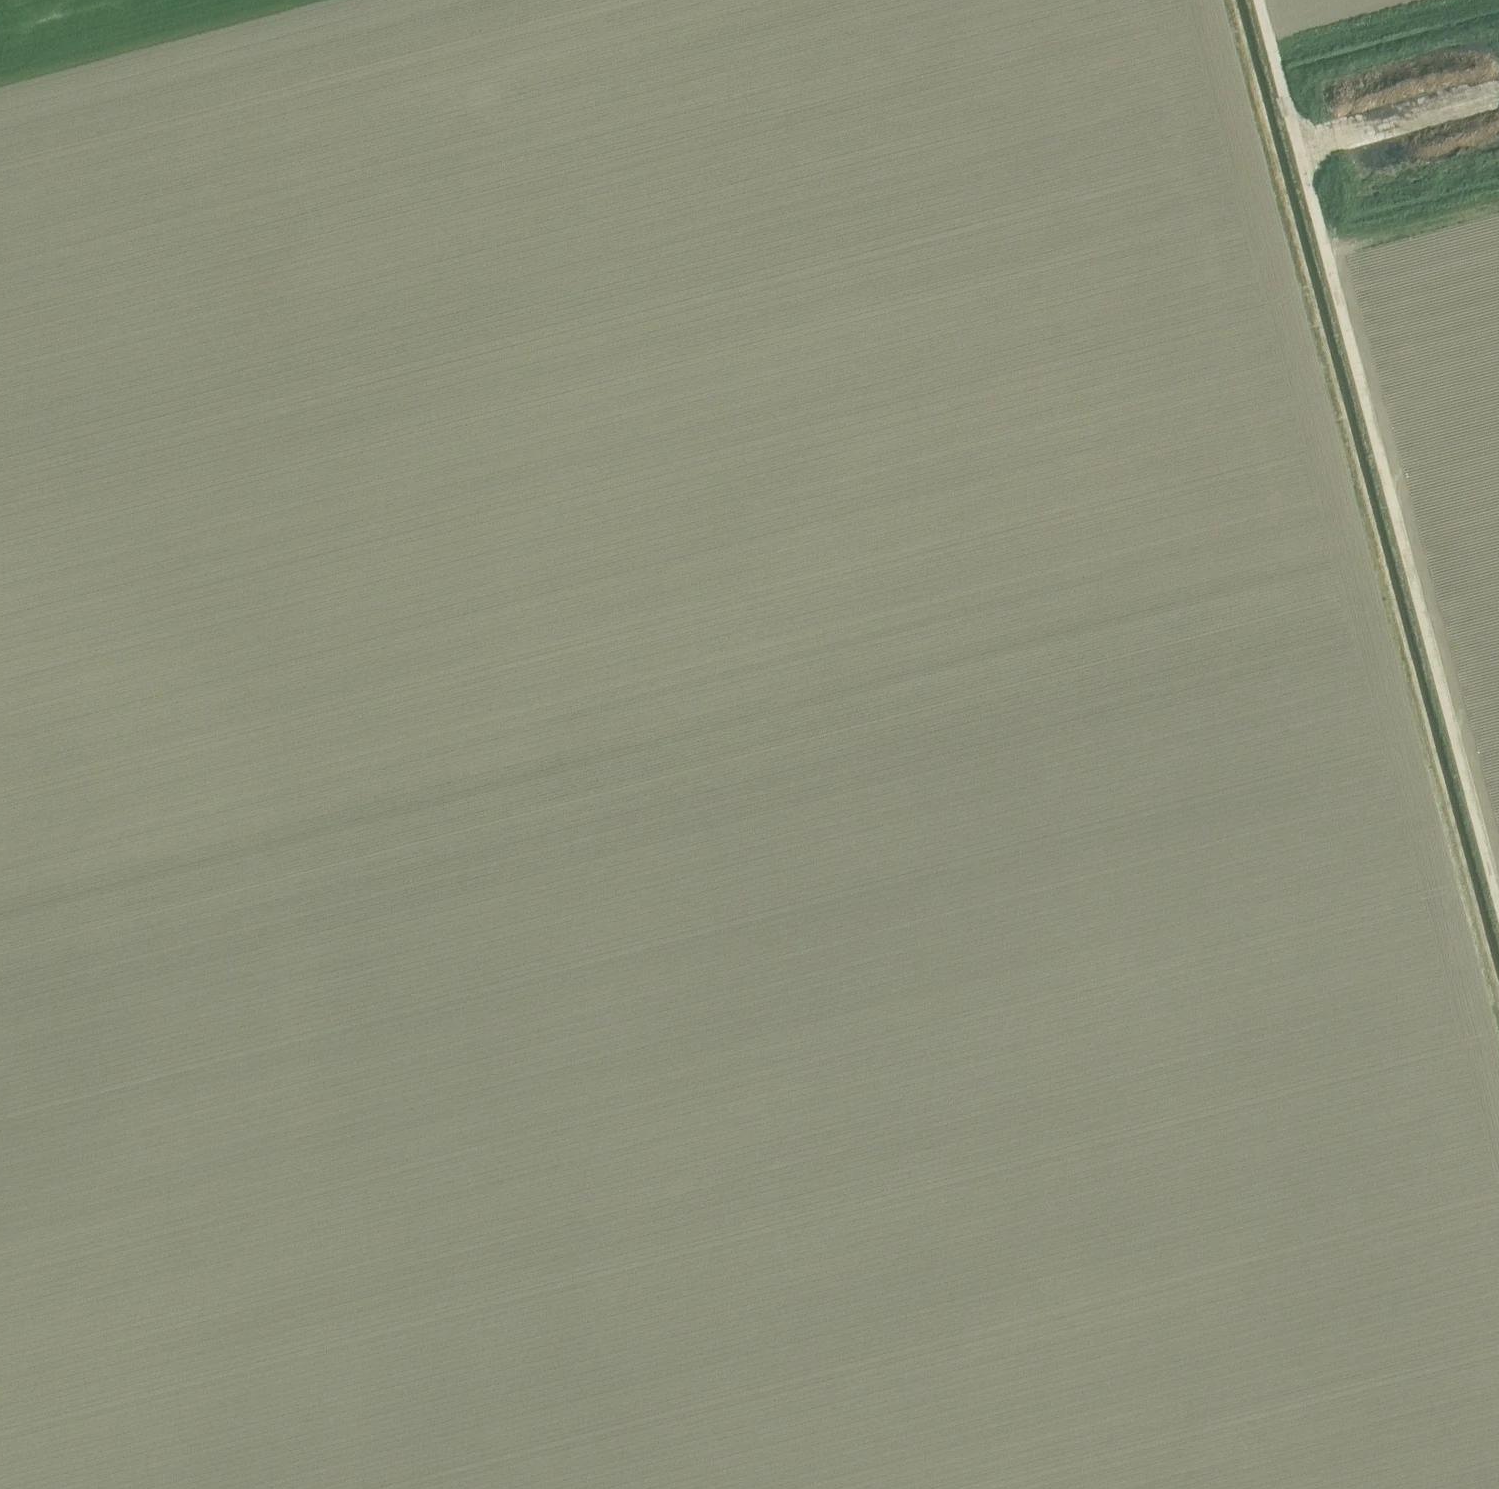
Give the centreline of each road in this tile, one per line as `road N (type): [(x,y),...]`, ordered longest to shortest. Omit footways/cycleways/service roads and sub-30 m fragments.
road 1 (unclassified): [(1498,901),(1259,0)]

